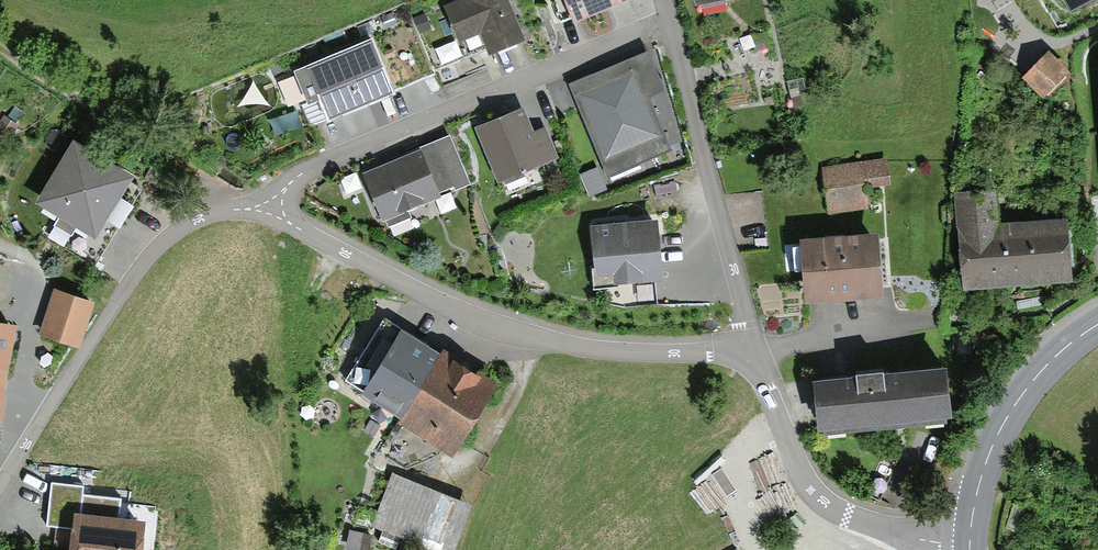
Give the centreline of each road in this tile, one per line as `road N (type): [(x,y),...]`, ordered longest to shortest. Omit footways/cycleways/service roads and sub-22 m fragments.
road 1 (residential): [(753,349),(637,352),(529,338),(445,306),(269,210)]
road 2 (residential): [(269,210),(293,177),(669,15)]
road 3 (residential): [(269,210),(234,207),(188,221),(160,244),(0,475)]
road 4 (residential): [(669,15),(753,349)]
road 5 (residential): [(970,549),(832,510),(788,443),(753,349)]
road 6 (track): [(0,49),(234,207)]
road 7 (tertiary): [(1097,325),(1034,379),(1003,423),(977,492),(970,549)]

